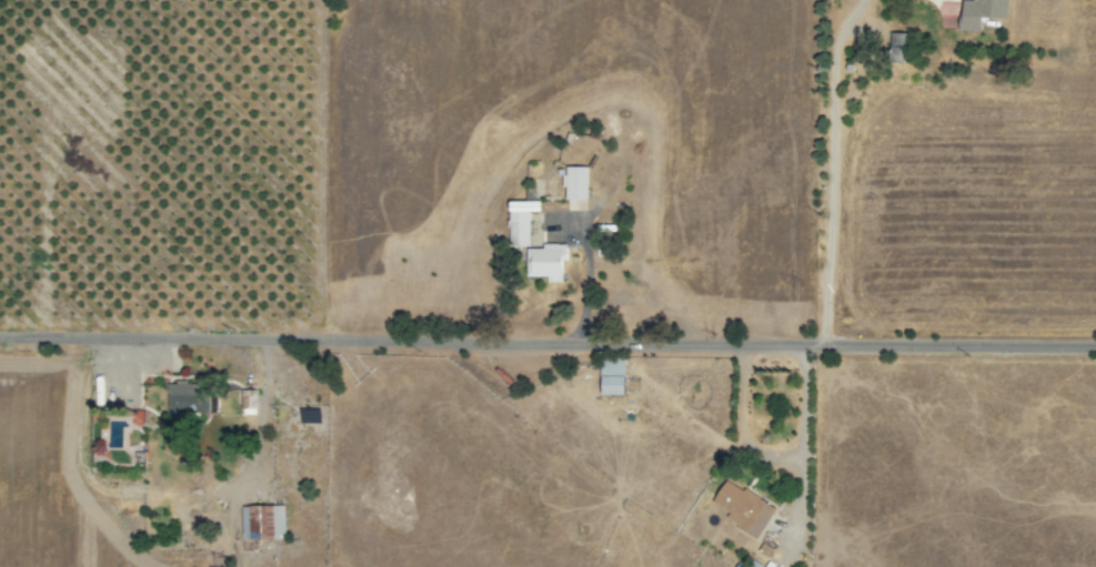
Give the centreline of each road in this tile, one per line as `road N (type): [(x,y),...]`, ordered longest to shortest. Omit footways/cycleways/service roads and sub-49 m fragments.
road 1 (residential): [(1095,345),(0,333)]

